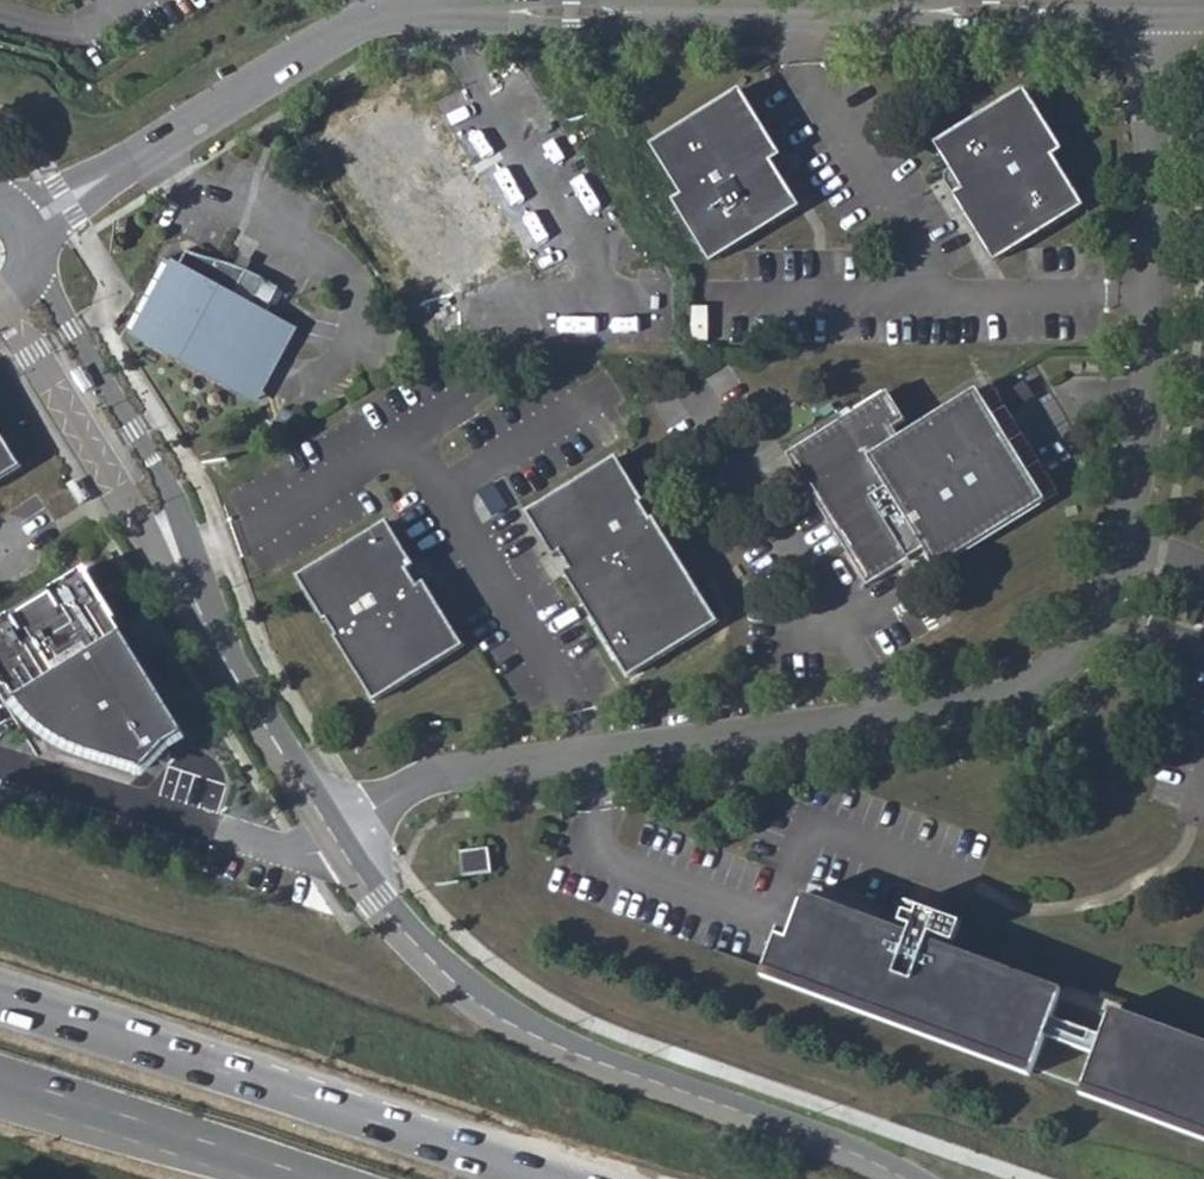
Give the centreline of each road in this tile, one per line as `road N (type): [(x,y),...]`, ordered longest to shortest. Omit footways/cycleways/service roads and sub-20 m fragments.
road 1 (residential): [(340,838),(414,780),(975,713),(1048,687),(1105,615),(1145,444),(1159,296),(1141,12)]
road 2 (tertiary): [(415,11),(1141,12)]
road 3 (residential): [(904,1178),(842,1148),(581,1051),(479,999),(421,947),(340,838)]
road 4 (residential): [(340,838),(227,656),(171,491),(137,430),(75,327),(22,275)]
road 5 (primary): [(523,1178),(0,1004)]
road 6 (tertiary): [(18,230),(347,28),(415,11)]
road 7 (residential): [(0,767),(303,856),(340,838)]
road 8 (primary): [(0,1083),(304,1178)]

